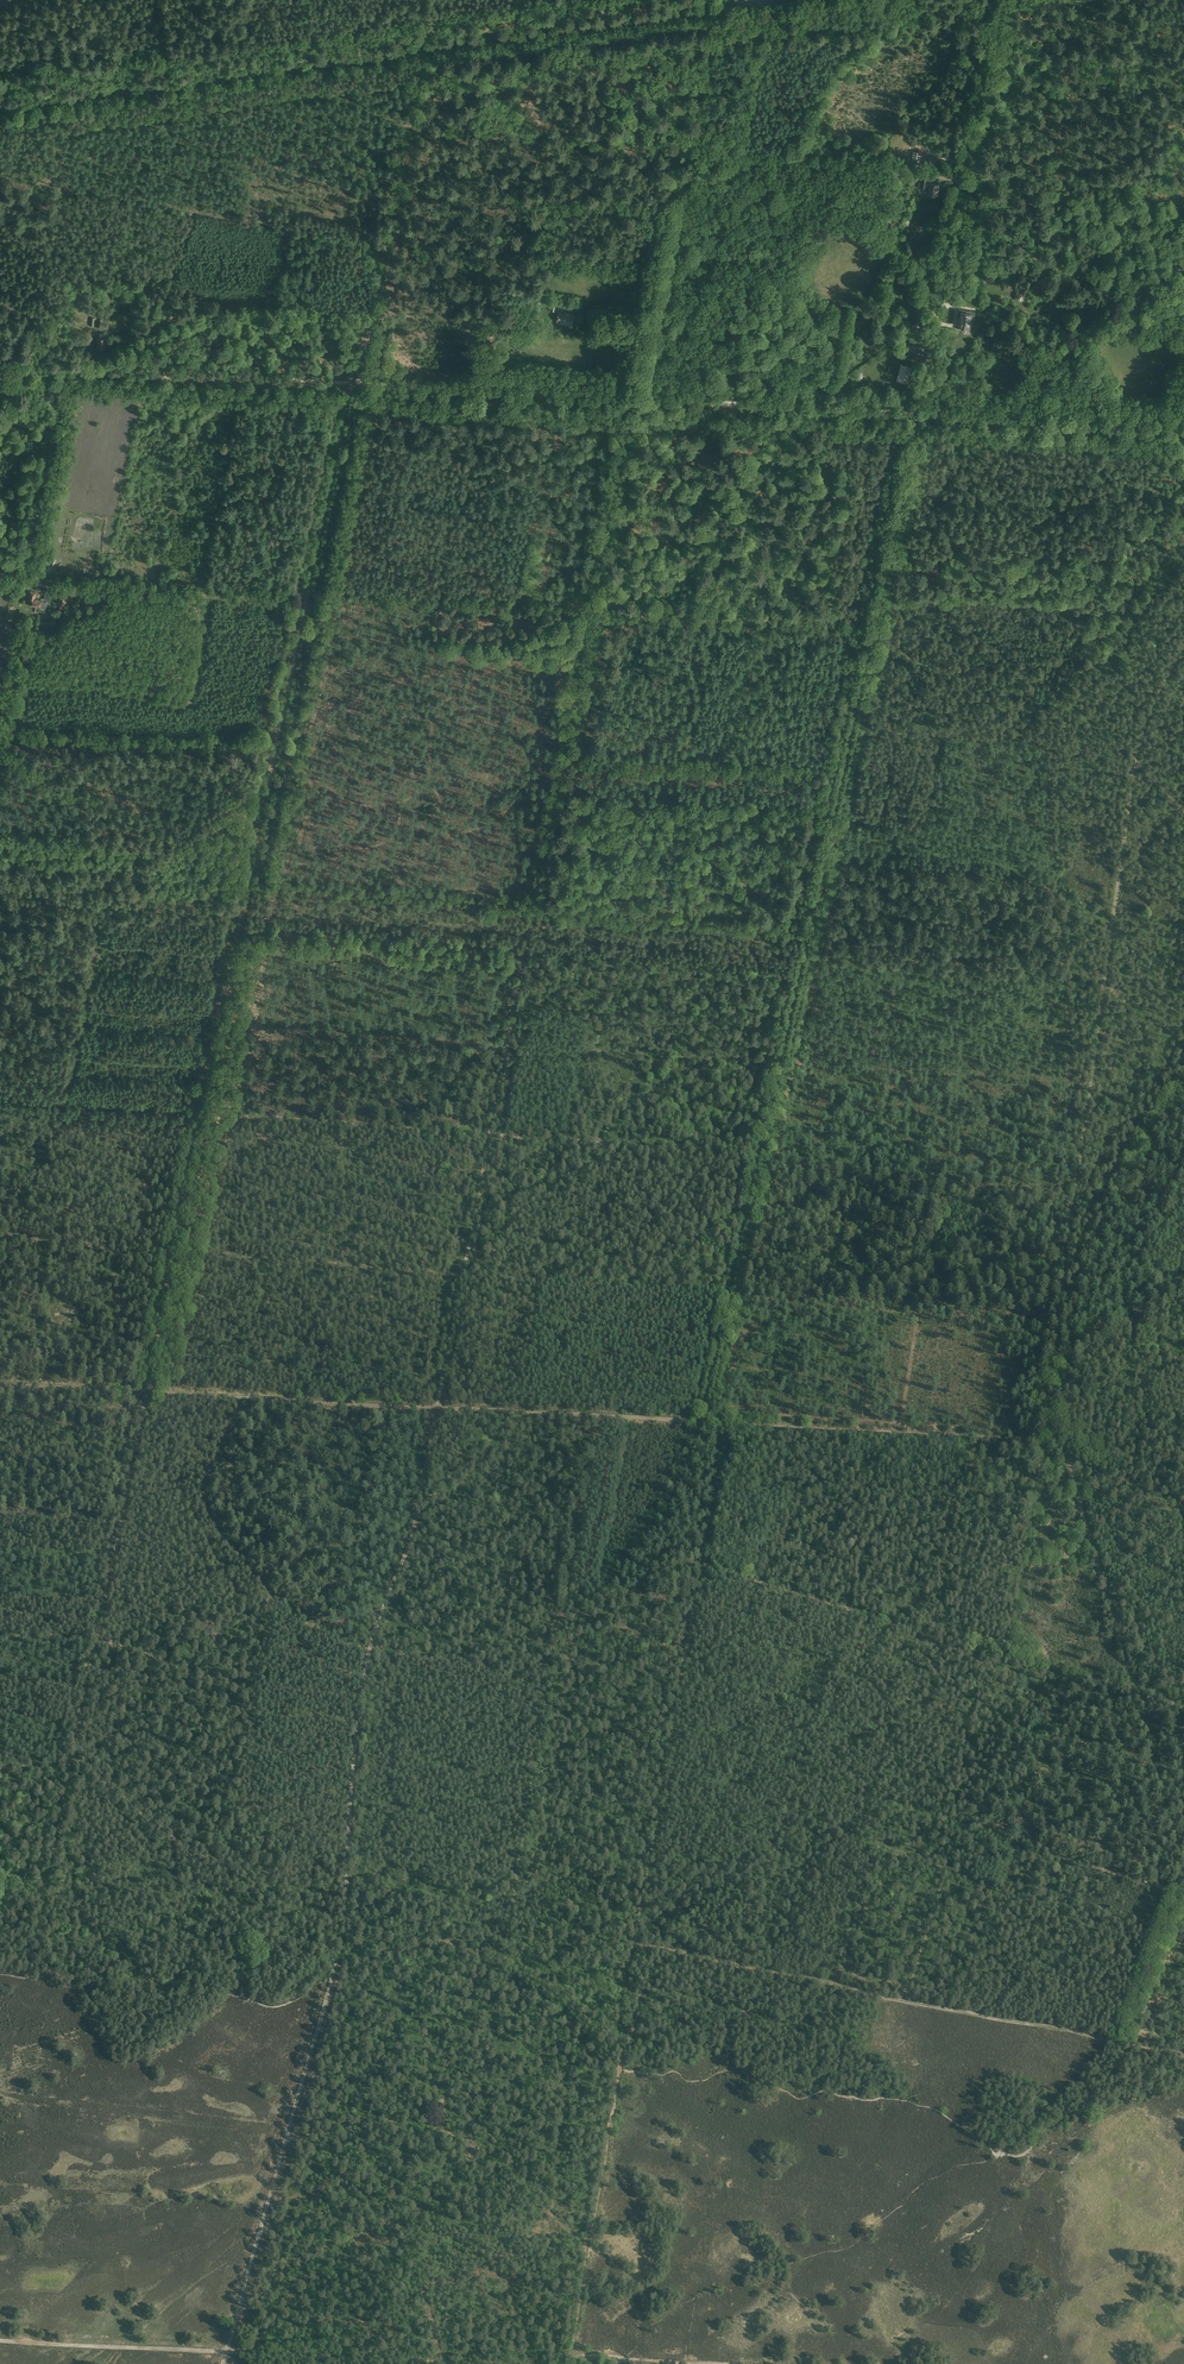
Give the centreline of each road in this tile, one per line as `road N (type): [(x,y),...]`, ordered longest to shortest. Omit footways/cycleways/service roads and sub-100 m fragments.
road 1 (track): [(333,1971),(345,1928),(366,1649),(377,1598),(410,1530),(584,610),(634,398)]
road 2 (track): [(373,315),(293,655),(70,1763)]
road 3 (track): [(0,1384),(1045,1436),(1064,1465),(1139,1689),(1183,1705)]
road 4 (track): [(1183,430),(0,369)]
road 5 (track): [(707,1423),(917,412)]
road 6 (track): [(1045,1436),(1135,759),(1142,726),(1183,643)]
road 7 (primary): [(0,107),(786,0)]
road 8 (track): [(1169,427),(1074,645),(1020,674),(933,668),(863,625),(612,617),(580,632)]
road 9 (track): [(731,1296),(0,1237)]
road 10 (track): [(555,1628),(488,2050),(433,2105),(286,2141)]
road 11 (track): [(724,1423),(638,1933),(644,1974),(617,2064)]
road 12 (track): [(642,1943),(1183,2055)]
road 13 (track): [(0,892),(523,930)]
road 14 (track): [(0,1098),(483,1137)]
road 15 (track): [(0,2341),(478,2363)]
road 16 (track): [(703,1561),(1116,1689),(1139,1689)]
road 17 (track): [(701,1423),(655,1528),(579,1612),(479,1656),(366,1649)]
road 18 (track): [(222,2363),(333,1971)]
road 19 (track): [(346,1865),(240,1867),(185,1844),(80,1763),(0,1765)]
road 20 (track): [(273,757),(380,687),(434,676),(472,681),(580,632)]
road 21 (track): [(1004,0),(990,102),(955,206),(940,300)]
road 22 (track): [(617,2064),(570,2353)]
road 23 (track): [(612,617),(700,544),(796,406)]
road 24 (track): [(804,951),(523,930)]
road 25 (track): [(0,732),(47,726),(275,744)]
road 26 (track): [(423,49),(373,315)]
road 27 (track): [(55,1973),(34,1941),(70,1763)]
road 28 (track): [(1183,1875),(1122,2042)]
road 29 (track): [(1178,1891),(1049,1854),(1021,1835)]
road 30 (track): [(721,2363),(570,2353)]
road 31 (track): [(1183,1362),(1044,1416)]
road 32 (track): [(1183,1203),(1141,1258),(1183,1293)]

